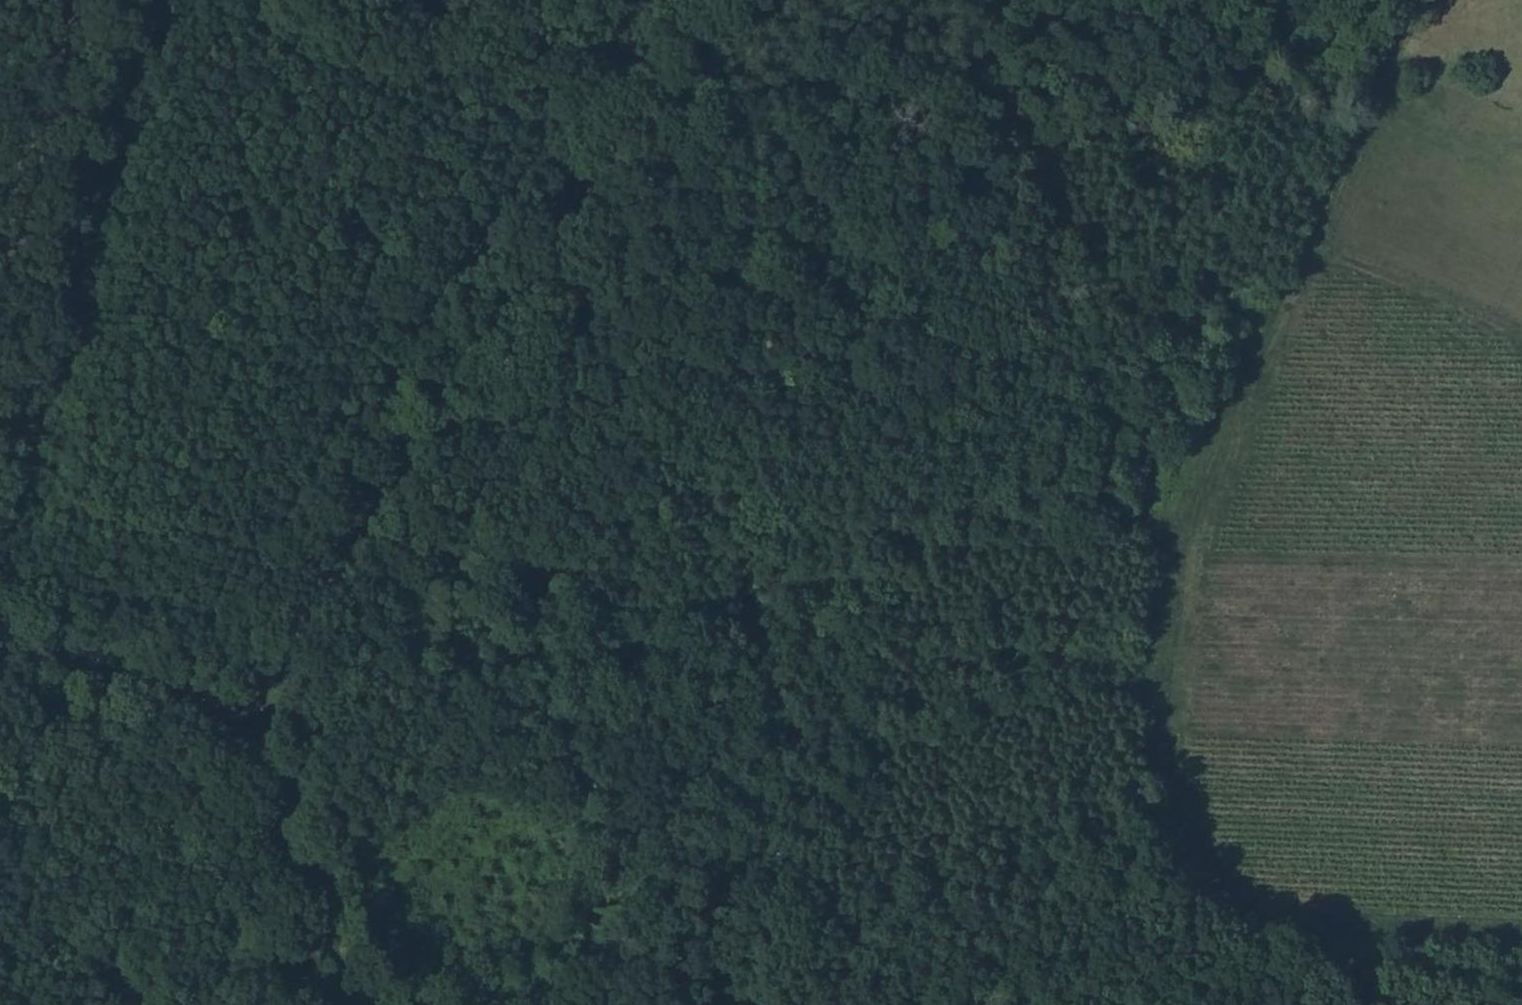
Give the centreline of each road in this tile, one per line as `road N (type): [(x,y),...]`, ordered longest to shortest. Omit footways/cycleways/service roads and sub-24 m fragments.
road 1 (track): [(1408,0),(1200,521),(1168,715),(1173,785),(1196,853),(1235,910)]
road 2 (unclassified): [(0,290),(83,0)]

